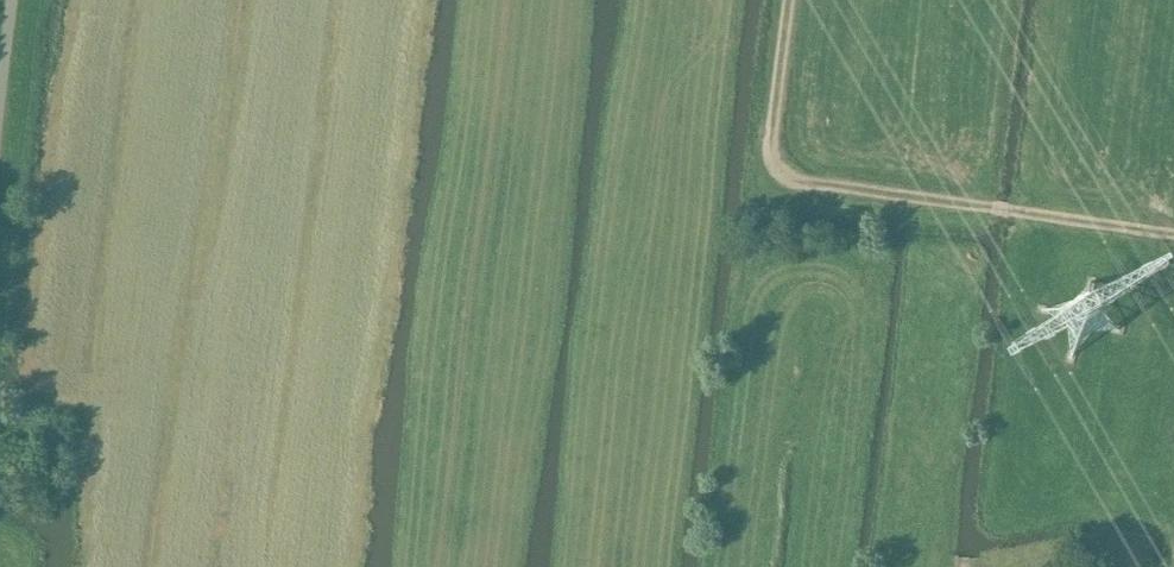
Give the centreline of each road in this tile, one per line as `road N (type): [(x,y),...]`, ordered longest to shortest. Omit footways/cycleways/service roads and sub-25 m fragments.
road 1 (track): [(1173,224),(775,173),(758,153),(777,0)]

